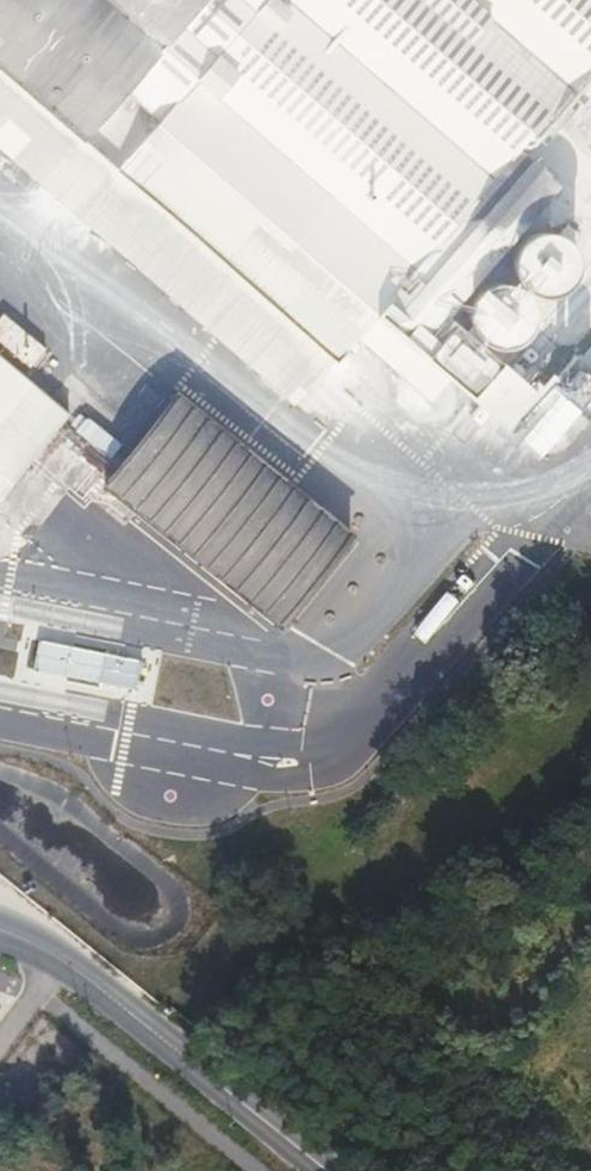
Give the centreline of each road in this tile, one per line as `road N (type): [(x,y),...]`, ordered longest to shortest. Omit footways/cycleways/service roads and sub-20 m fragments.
road 1 (secondary): [(328,1170),(30,935)]

